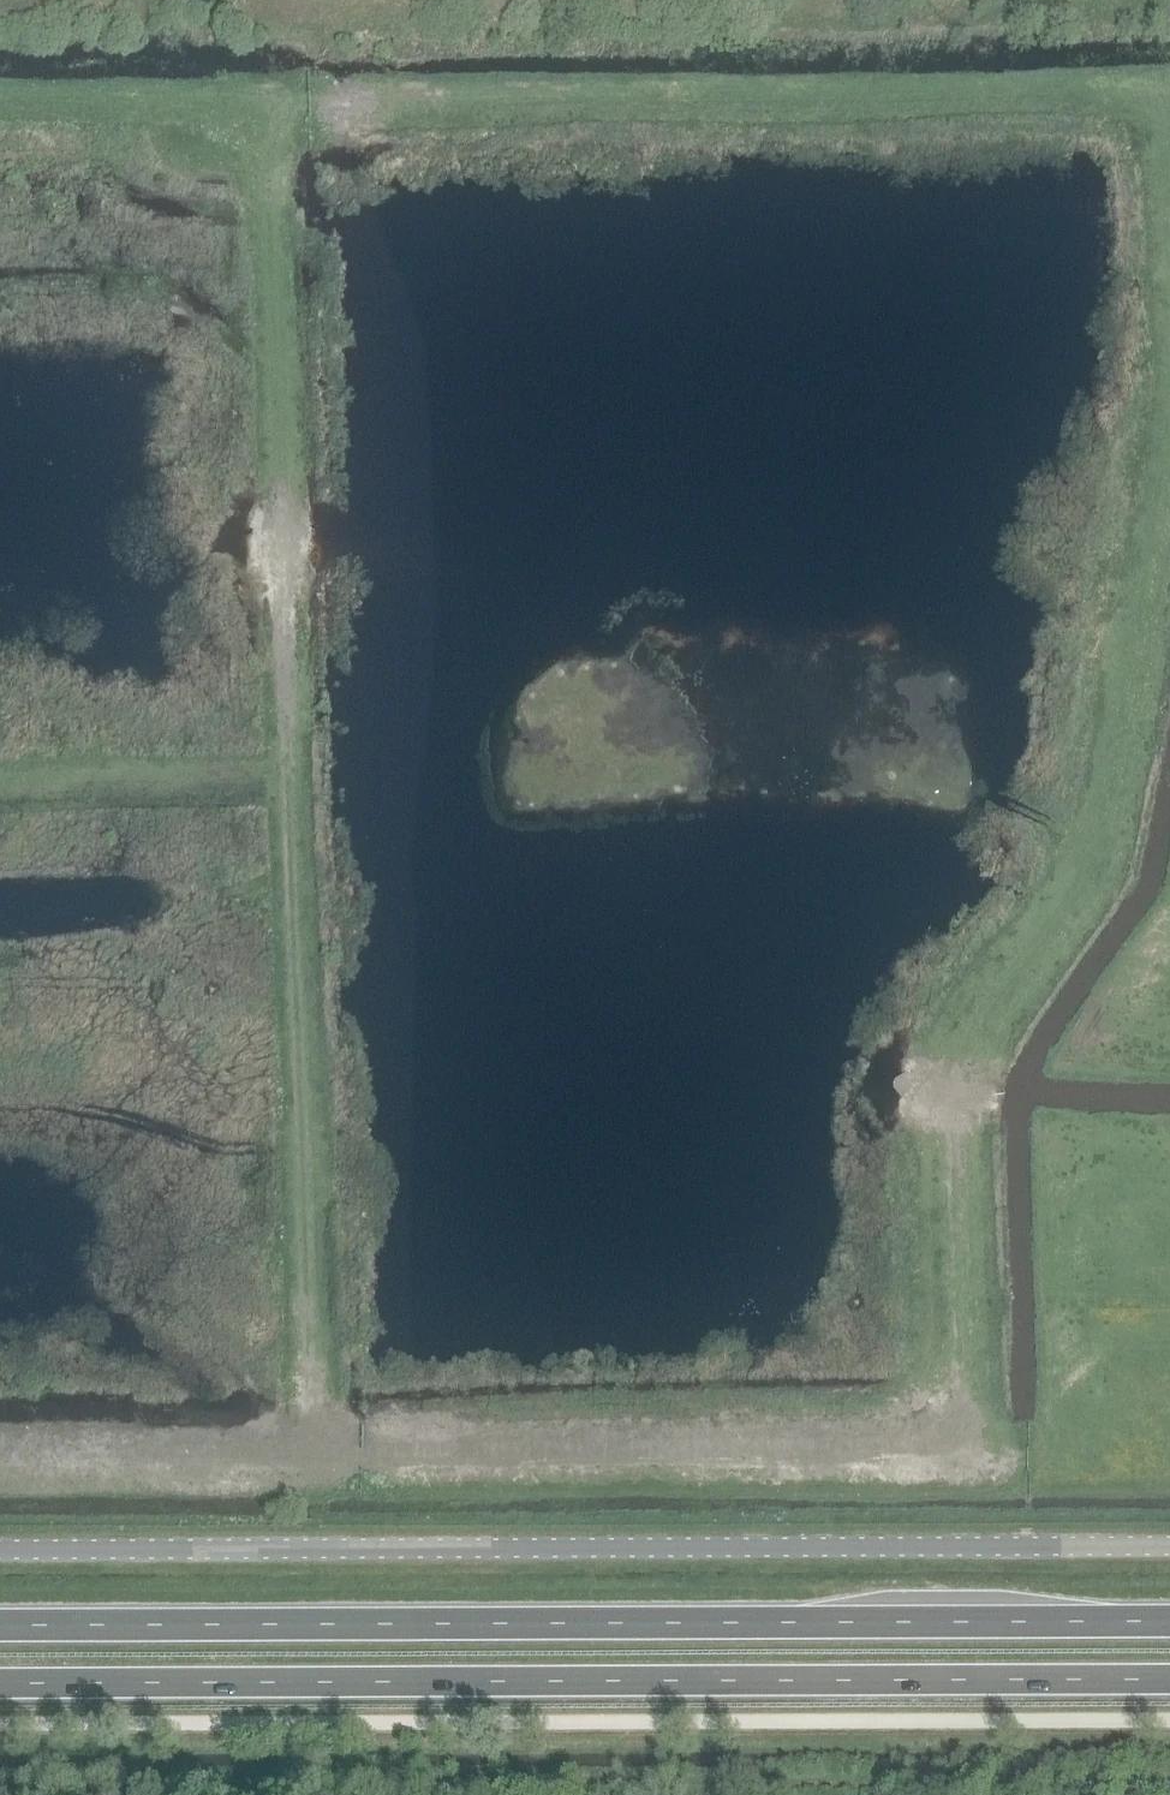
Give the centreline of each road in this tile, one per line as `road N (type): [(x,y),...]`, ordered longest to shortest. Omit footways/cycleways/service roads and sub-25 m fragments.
road 1 (trunk): [(1169,1621),(0,1626)]
road 2 (unclassified): [(0,1551),(1169,1547)]
road 3 (trunk): [(0,1683),(1169,1681)]

